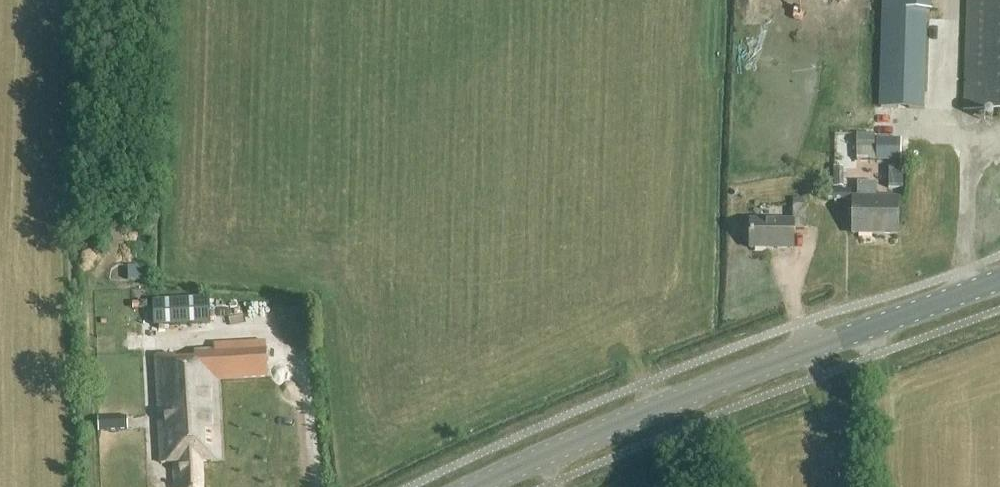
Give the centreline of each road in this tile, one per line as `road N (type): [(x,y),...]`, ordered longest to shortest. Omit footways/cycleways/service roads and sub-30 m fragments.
road 1 (primary): [(479,486),(727,381),(999,281)]

